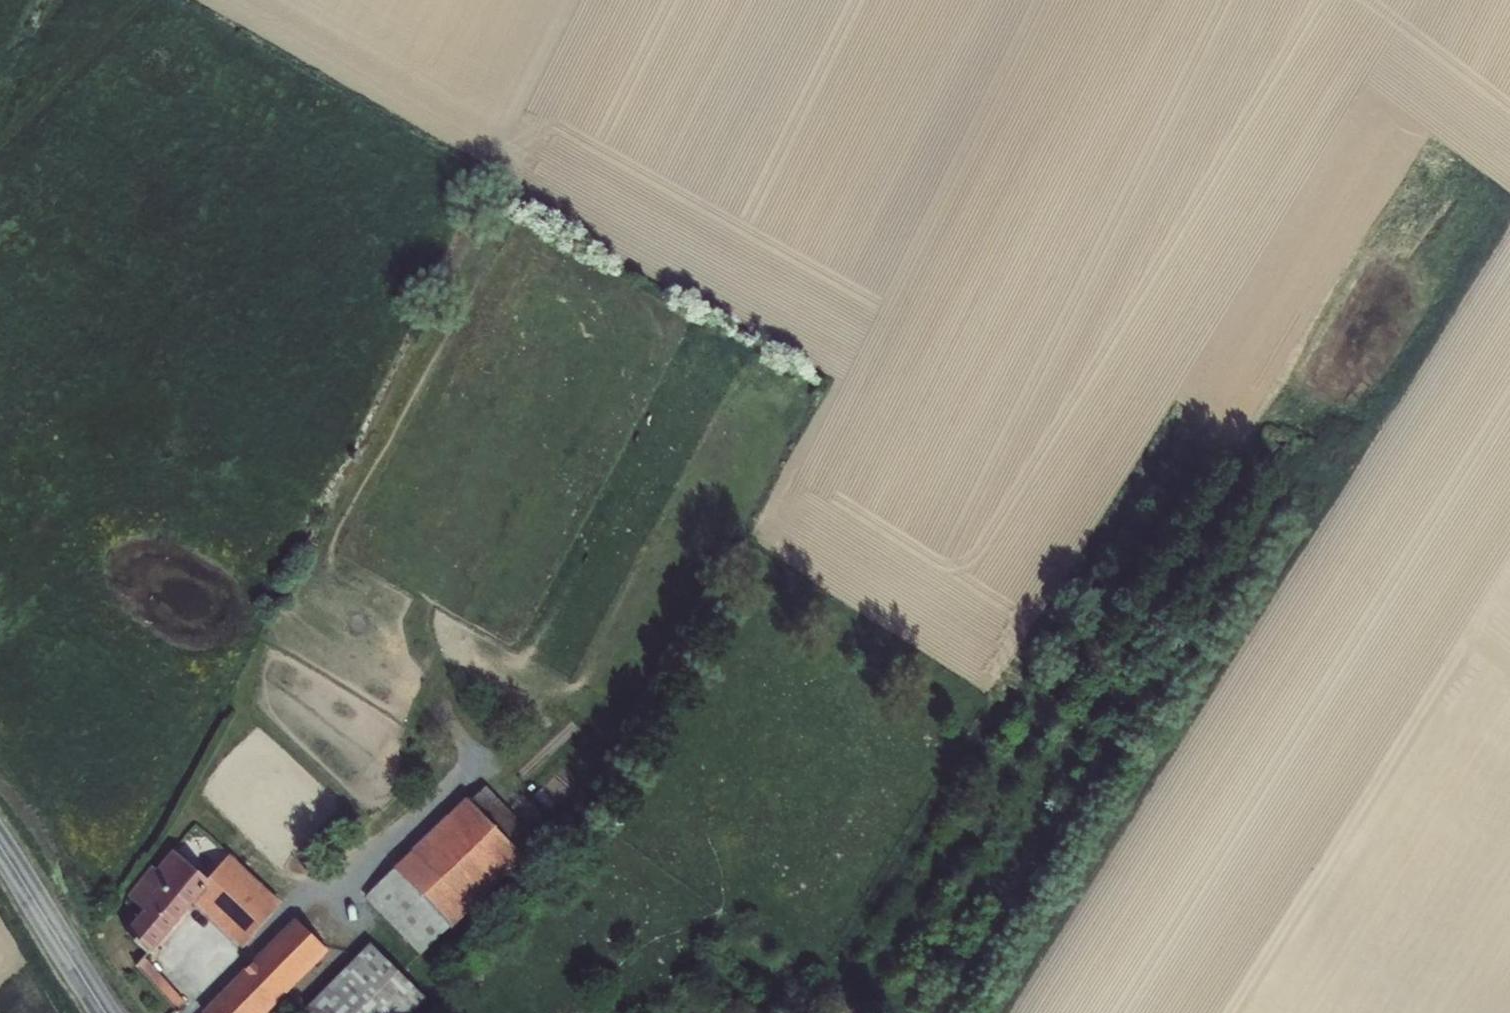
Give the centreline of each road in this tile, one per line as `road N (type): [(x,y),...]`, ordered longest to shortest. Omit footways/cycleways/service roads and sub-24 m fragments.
road 1 (tertiary): [(104,1012),(0,849)]

